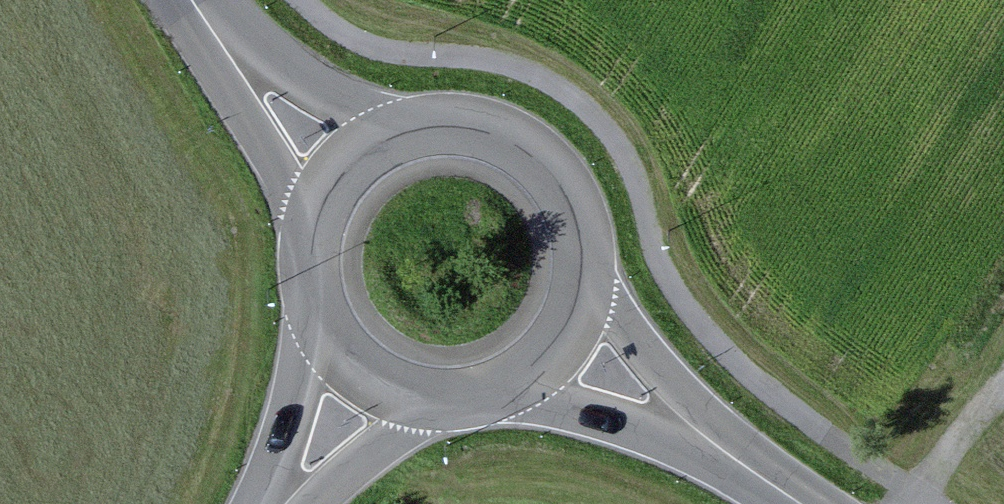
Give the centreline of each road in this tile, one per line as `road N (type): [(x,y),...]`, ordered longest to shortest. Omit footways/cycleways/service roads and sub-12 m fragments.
road 1 (tertiary): [(210,22),(311,253)]
road 2 (secondary): [(583,250),(573,209),(551,174),(520,147),(482,130),(441,126),(400,134)]
road 3 (tertiary): [(400,134),(210,22)]
road 4 (secondary): [(315,294),(281,499)]
road 5 (secondary): [(281,499),(451,397)]
road 6 (secondary): [(675,418),(583,250)]
road 7 (secondary): [(315,294),(333,336),(365,369),(406,390),(451,397)]
road 8 (secondary): [(498,387),(675,418)]
road 9 (secondary): [(498,387),(535,365),(563,332),(579,293),(583,250)]
road 10 (secondary): [(806,503),(675,418)]
road 11 (secondary): [(400,134),(338,180),(311,253)]
road 12 (track): [(1003,392),(915,503)]

